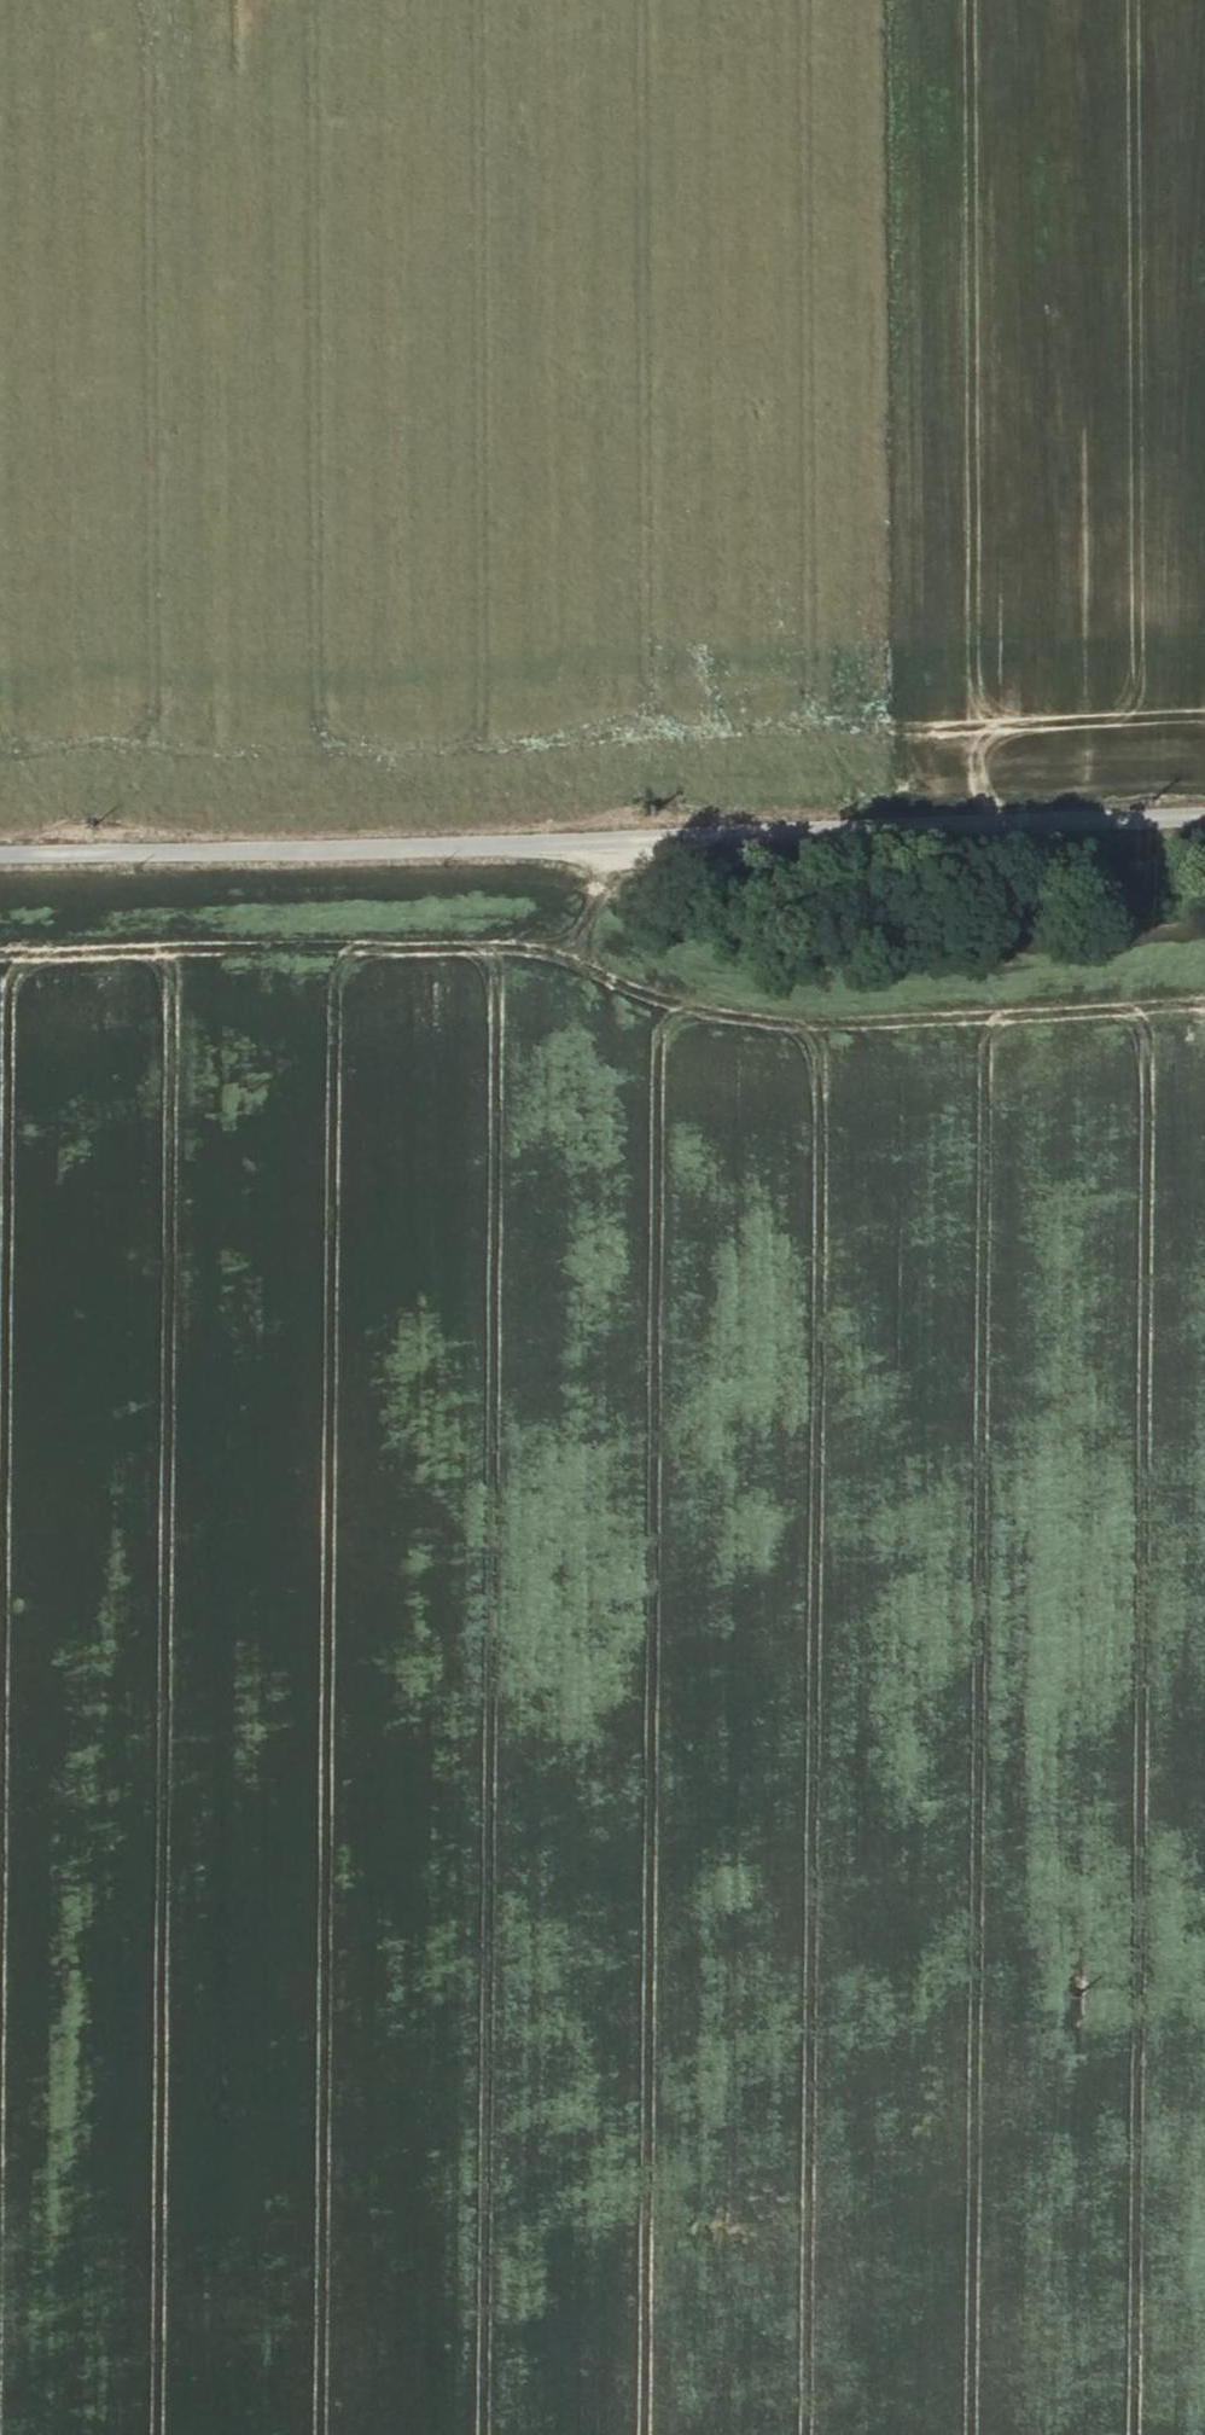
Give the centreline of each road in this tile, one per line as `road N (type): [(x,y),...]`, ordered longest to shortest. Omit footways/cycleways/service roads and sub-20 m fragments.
road 1 (unclassified): [(1204,806),(0,839)]

